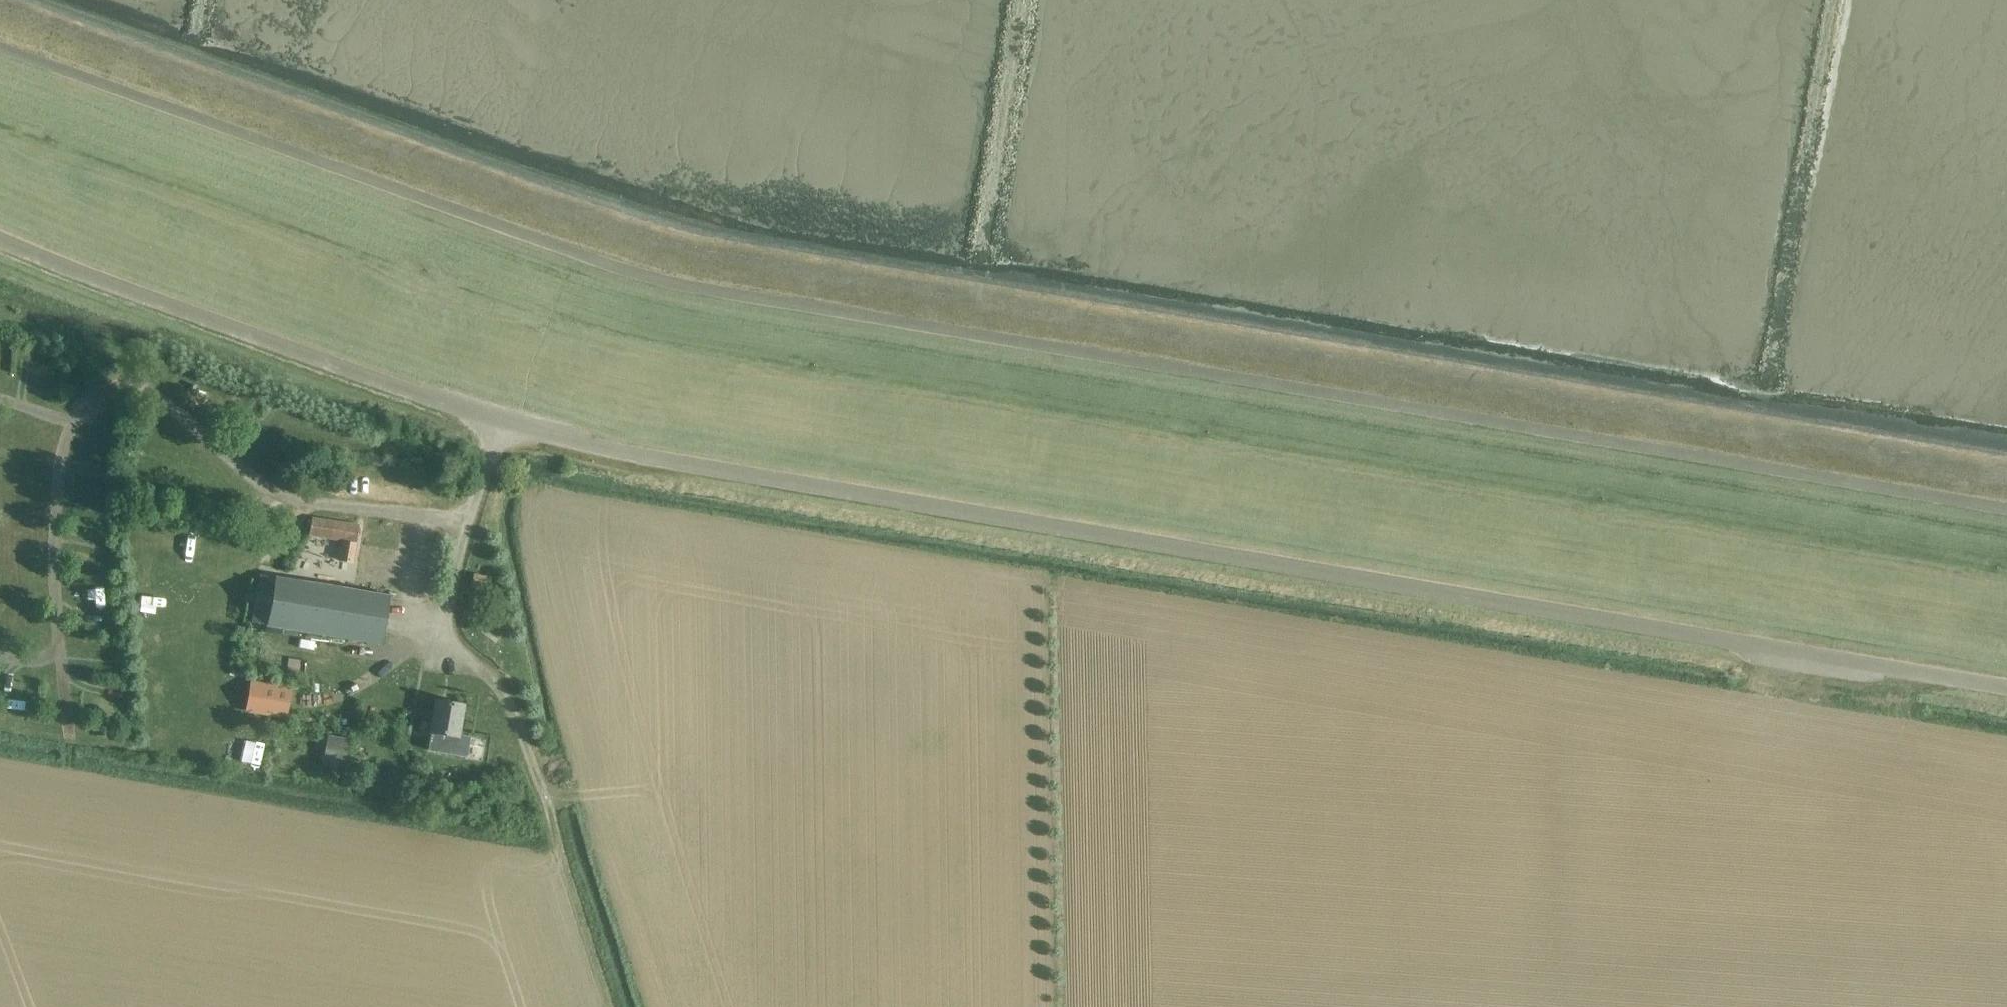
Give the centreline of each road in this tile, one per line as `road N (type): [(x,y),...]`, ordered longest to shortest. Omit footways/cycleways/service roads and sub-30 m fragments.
road 1 (unclassified): [(2006,689),(506,430),(163,310),(0,240)]

